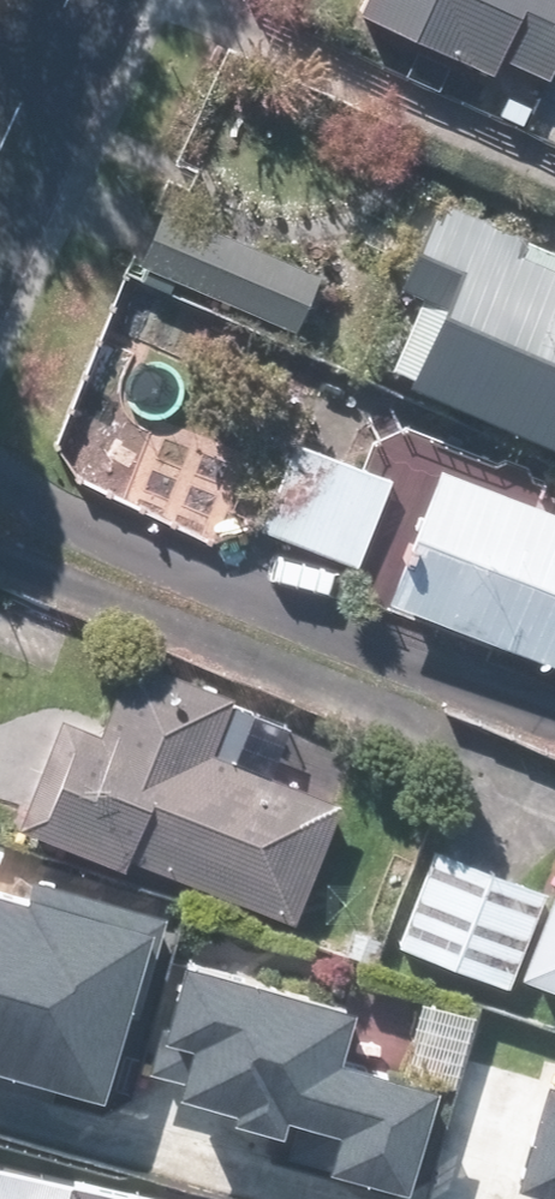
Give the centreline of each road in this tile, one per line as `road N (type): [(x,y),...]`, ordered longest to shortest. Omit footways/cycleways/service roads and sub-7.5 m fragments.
road 1 (tertiary): [(0,146),(67,0)]

